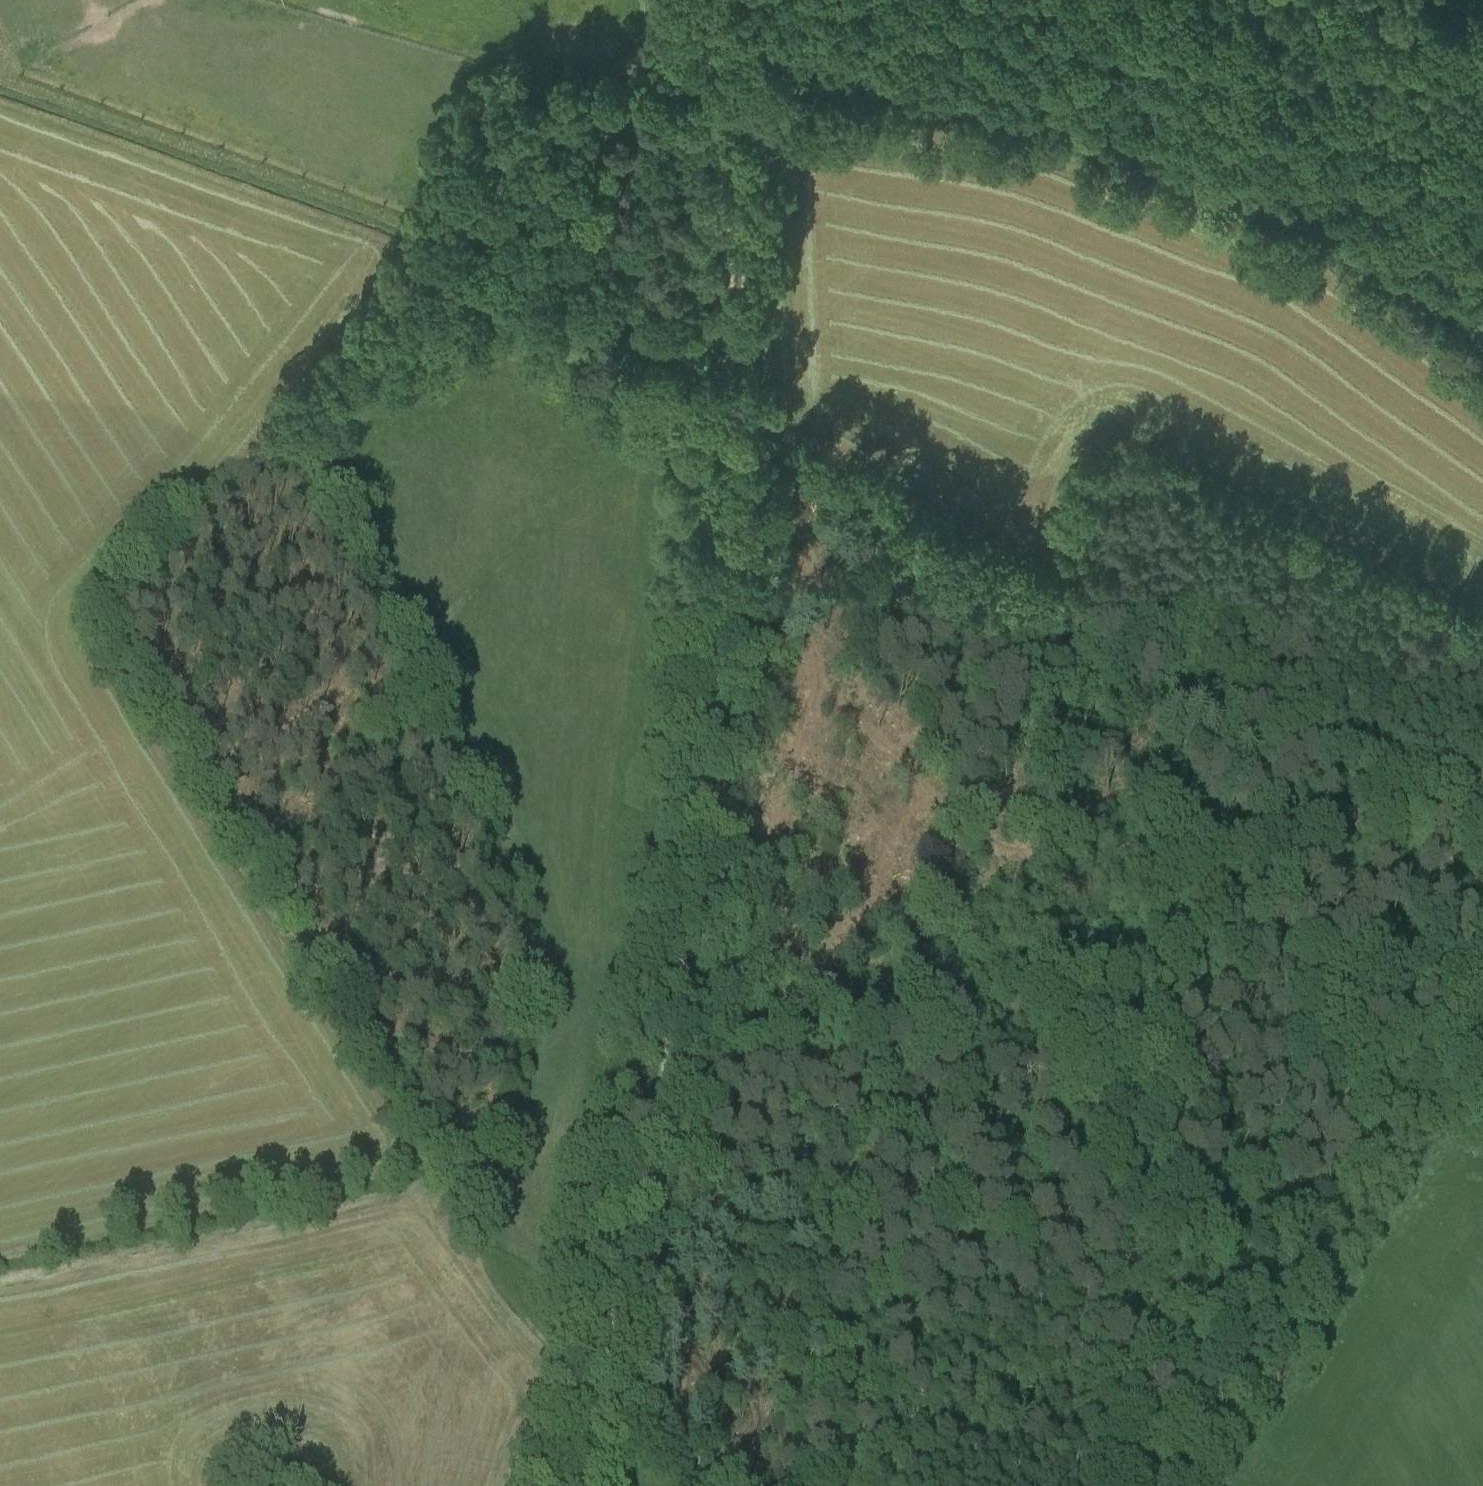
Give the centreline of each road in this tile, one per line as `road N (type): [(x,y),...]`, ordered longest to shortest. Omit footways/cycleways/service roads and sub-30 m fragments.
road 1 (track): [(708,0),(729,306),(715,685),(662,1090),(573,1485)]
road 2 (track): [(729,306),(670,366),(644,366),(412,230)]

